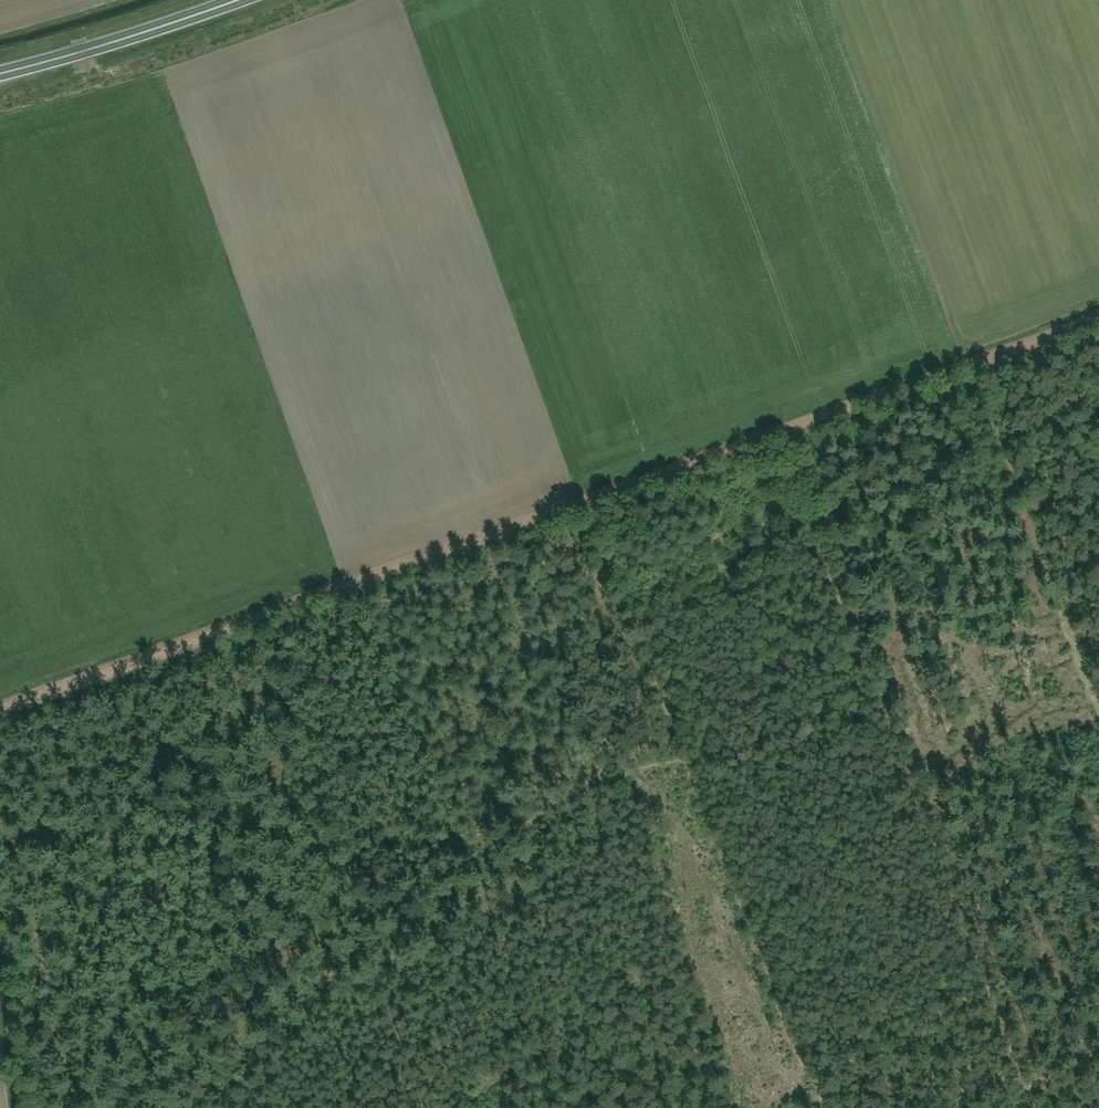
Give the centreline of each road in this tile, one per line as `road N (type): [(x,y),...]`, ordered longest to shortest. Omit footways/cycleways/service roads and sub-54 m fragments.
road 1 (track): [(1098,319),(0,707)]
road 2 (trunk): [(0,73),(239,0)]

